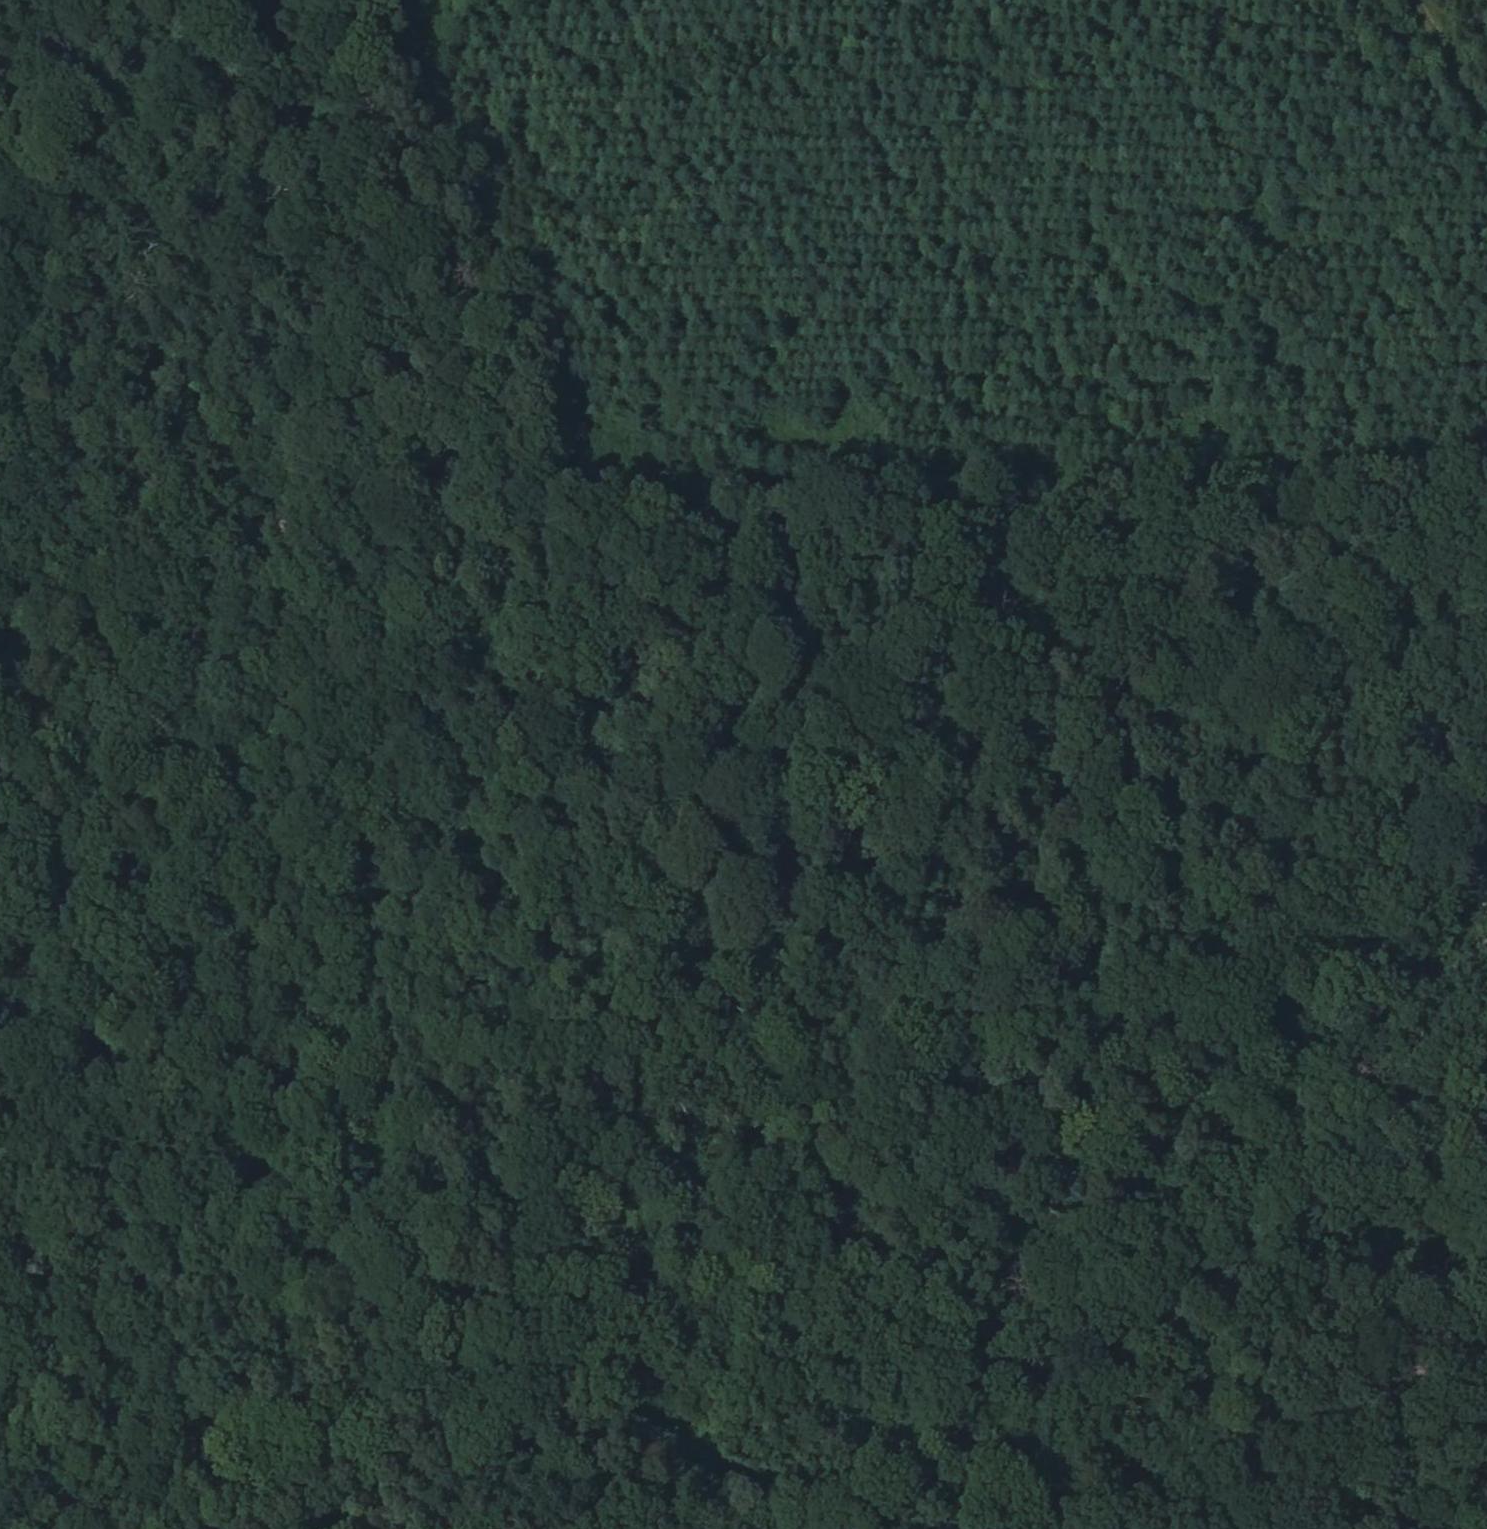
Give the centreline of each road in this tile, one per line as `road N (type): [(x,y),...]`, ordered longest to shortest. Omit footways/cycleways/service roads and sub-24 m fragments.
road 1 (track): [(1486,123),(1417,0)]

